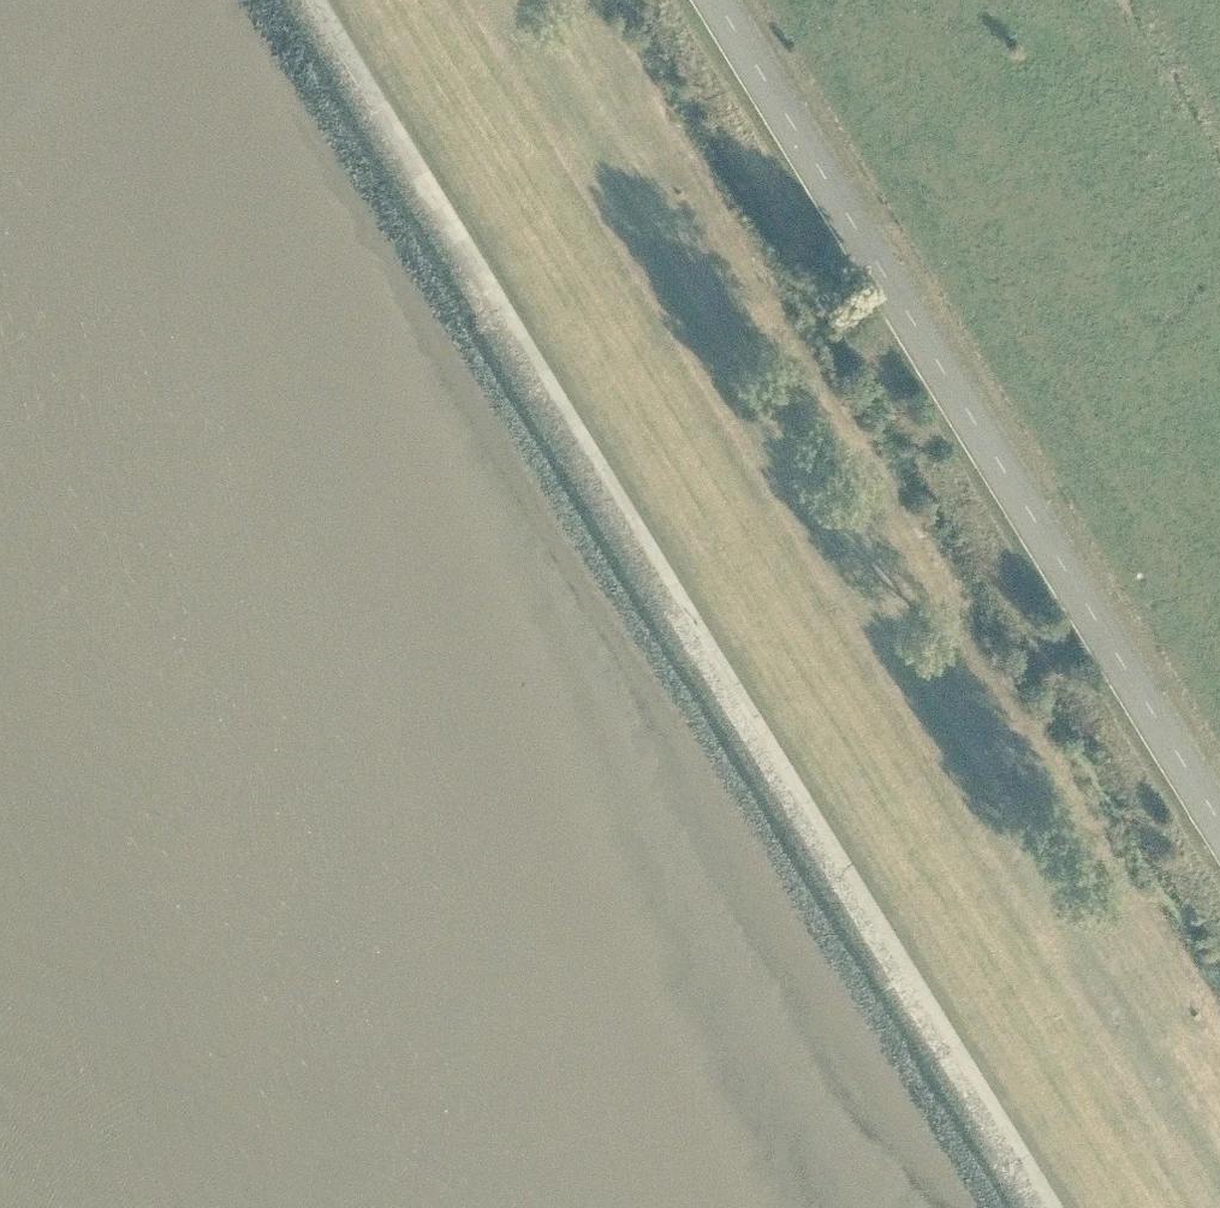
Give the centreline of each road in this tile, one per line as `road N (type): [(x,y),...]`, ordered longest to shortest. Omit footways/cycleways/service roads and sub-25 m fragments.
road 1 (residential): [(722,0),(1219,819)]

